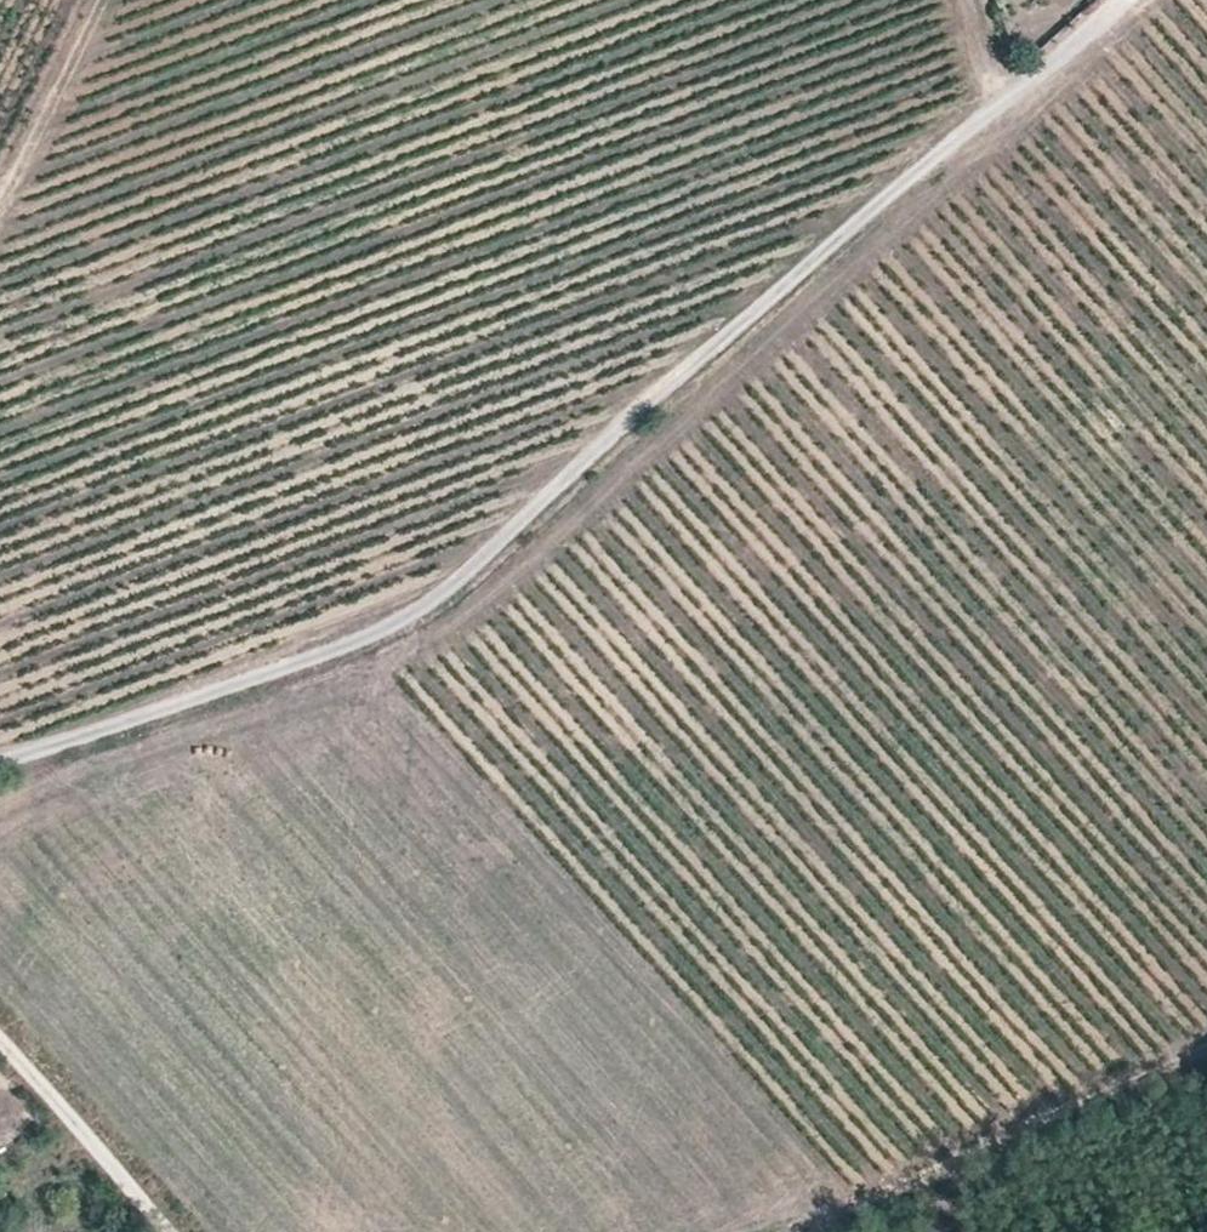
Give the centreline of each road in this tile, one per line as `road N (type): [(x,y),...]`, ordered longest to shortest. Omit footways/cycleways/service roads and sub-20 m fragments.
road 1 (track): [(1206,1048),(809,1231)]
road 2 (track): [(0,205),(95,0)]

